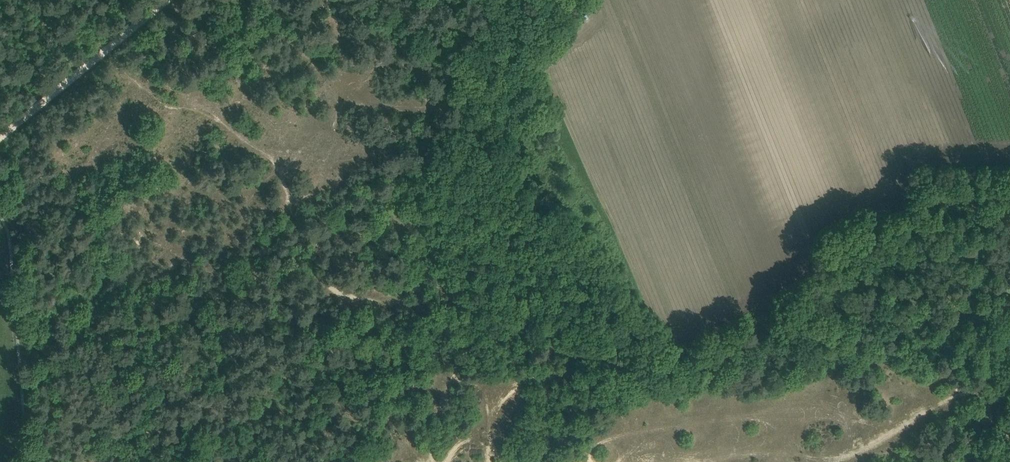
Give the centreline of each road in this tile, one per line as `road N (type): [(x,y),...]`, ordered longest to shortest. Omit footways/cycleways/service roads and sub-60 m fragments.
road 1 (track): [(0,137),(168,0)]

